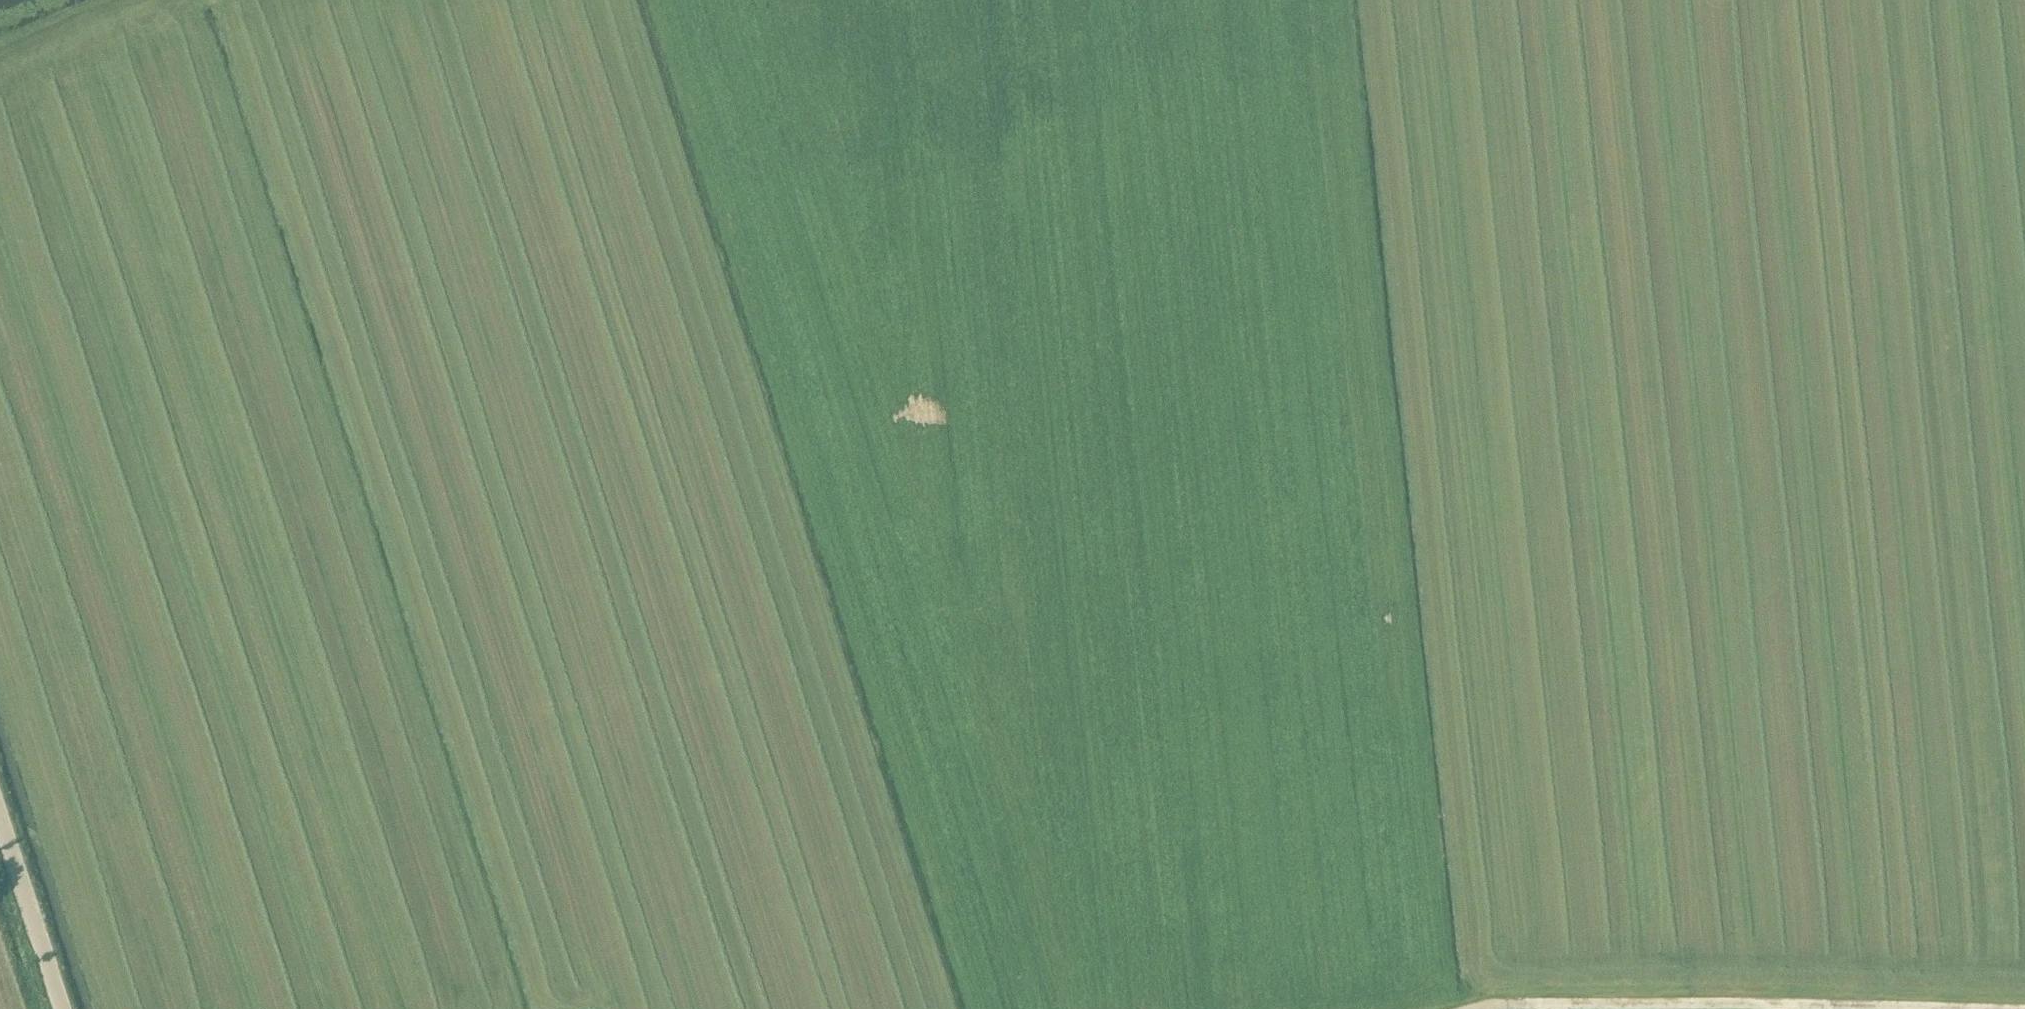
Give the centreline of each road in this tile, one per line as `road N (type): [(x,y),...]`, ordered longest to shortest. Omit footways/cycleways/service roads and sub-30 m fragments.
road 1 (track): [(1480,1008),(1897,1008)]
road 2 (unclassified): [(61,1008),(0,822)]

